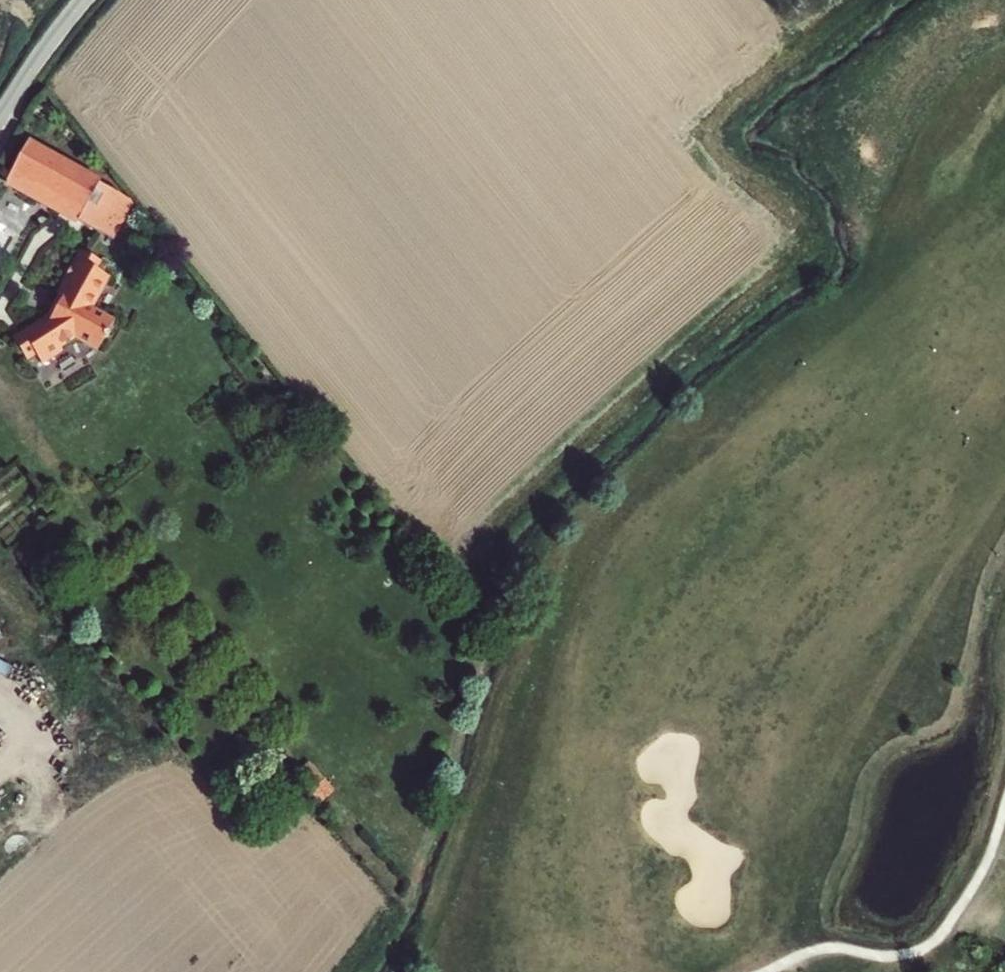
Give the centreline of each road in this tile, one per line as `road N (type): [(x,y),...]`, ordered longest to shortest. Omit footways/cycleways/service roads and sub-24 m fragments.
road 1 (unclassified): [(83,0),(0,123)]

